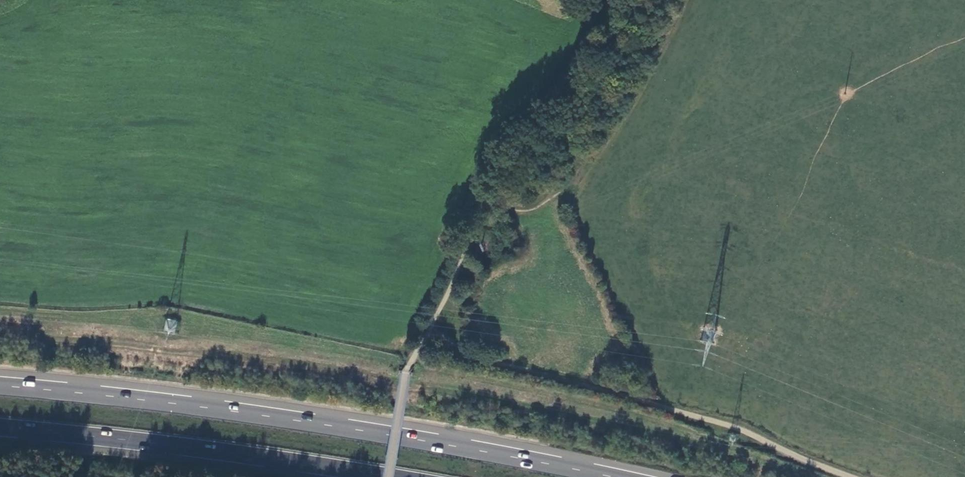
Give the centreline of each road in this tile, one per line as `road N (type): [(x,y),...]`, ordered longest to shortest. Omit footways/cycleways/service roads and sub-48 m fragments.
road 1 (trunk): [(615,476),(244,412),(0,385)]
road 2 (track): [(468,353),(723,422),(853,476)]
road 3 (trunk): [(0,426),(392,476)]

